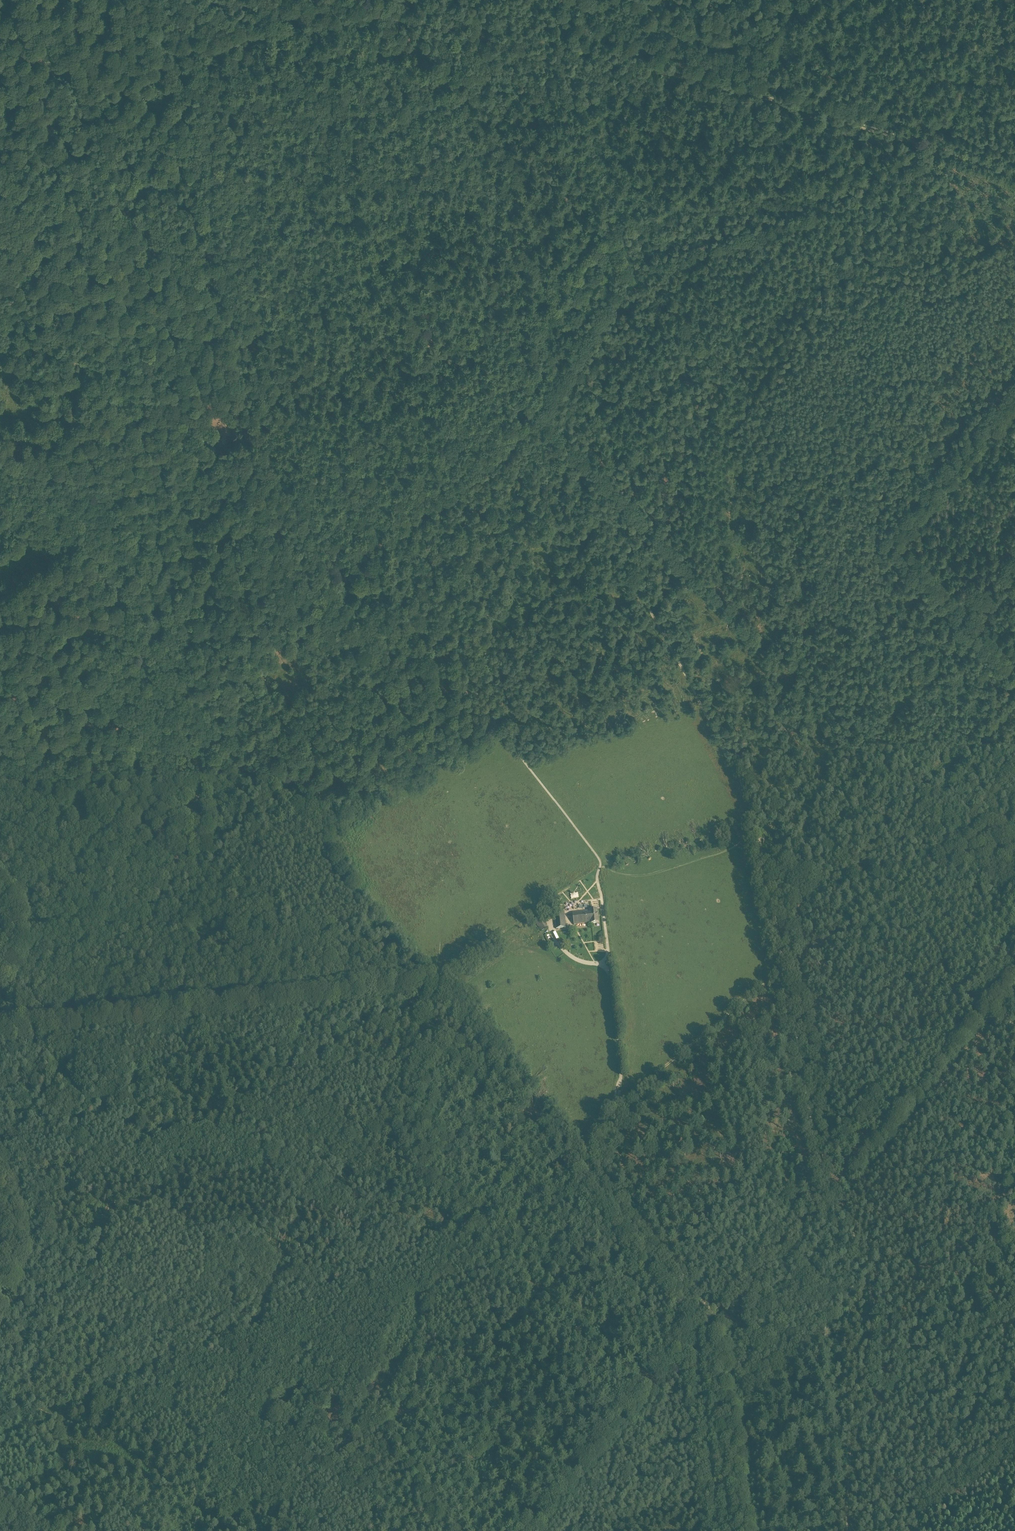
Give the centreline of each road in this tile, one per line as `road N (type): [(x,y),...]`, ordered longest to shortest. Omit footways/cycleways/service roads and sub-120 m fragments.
road 1 (track): [(343,578),(254,669),(230,707),(190,818),(183,872),(161,908),(142,930),(0,1011)]
road 2 (track): [(938,151),(405,0)]
road 3 (track): [(535,411),(686,677),(756,826)]
road 4 (track): [(542,288),(630,219),(858,182),(938,151)]
road 5 (track): [(174,57),(233,333),(258,378),(239,437)]
road 6 (track): [(827,1186),(757,830)]
road 7 (track): [(827,1186),(866,1265),(870,1300),(847,1530)]
road 8 (track): [(383,0),(513,158),(542,288)]
road 9 (track): [(709,1313),(599,1167),(620,1082)]
road 10 (track): [(702,1328),(529,1530)]
road 11 (track): [(0,448),(89,465),(239,437)]
road 12 (track): [(463,1236),(245,1137)]
road 13 (track): [(233,1322),(288,1272),(298,1250),(297,1211),(245,1137)]
road 14 (track): [(376,0),(165,37)]
road 15 (track): [(618,1101),(782,968)]
road 16 (track): [(1014,379),(882,541)]
road 17 (track): [(723,1530),(702,1328)]
road 18 (track): [(385,541),(484,474),(535,411)]
road 19 (track): [(847,1530),(1014,1427)]
road 20 (track): [(857,1414),(1014,1312)]
road 21 (track): [(239,437),(275,469),(321,557),(343,578)]
road 22 (track): [(497,728),(382,594)]
road 23 (track): [(709,1313),(809,1196),(827,1186)]
road 24 (track): [(869,1288),(1014,1192)]
road 25 (track): [(90,1401),(210,1347),(233,1322)]

